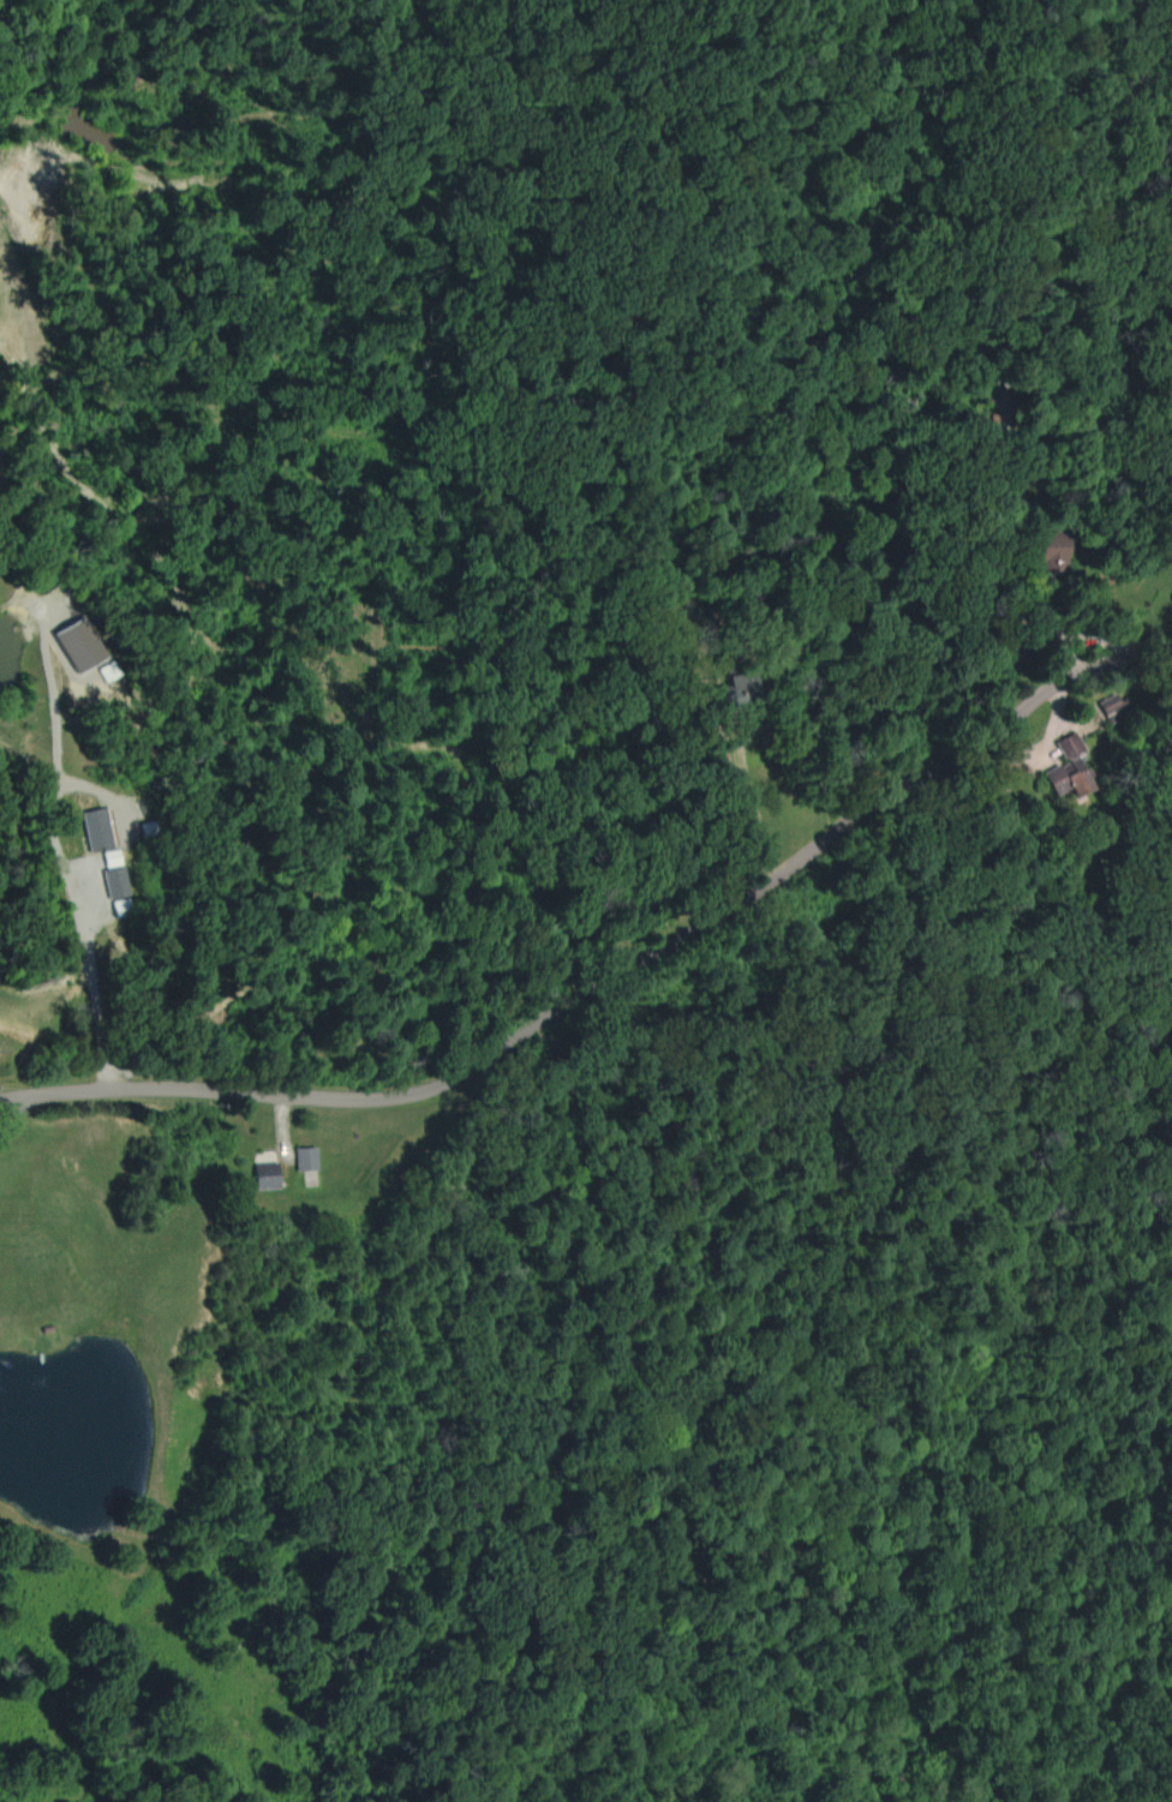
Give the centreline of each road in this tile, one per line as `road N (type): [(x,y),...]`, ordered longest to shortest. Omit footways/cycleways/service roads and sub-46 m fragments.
road 1 (residential): [(106,1082),(207,1085),(376,1108),(454,1076),(693,930),(1083,640),(1171,638)]
road 2 (residential): [(106,1082),(77,866)]

